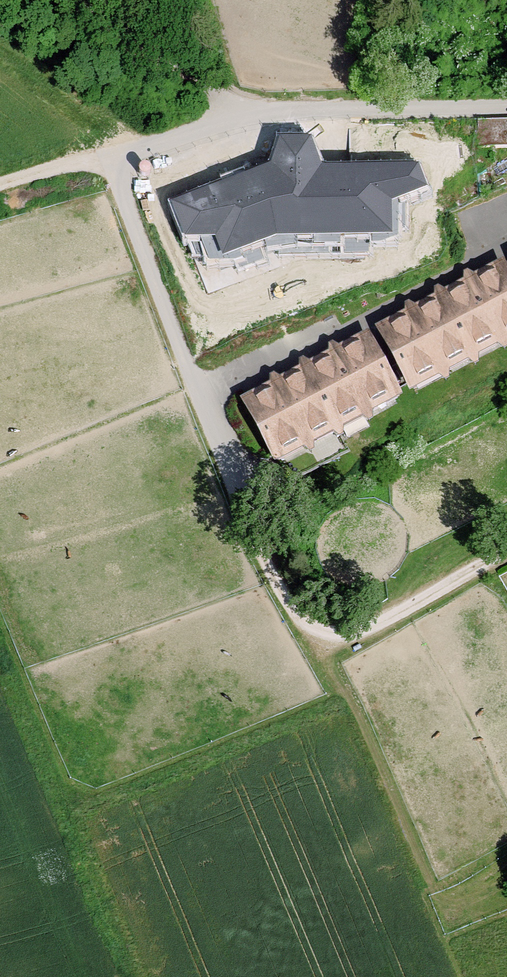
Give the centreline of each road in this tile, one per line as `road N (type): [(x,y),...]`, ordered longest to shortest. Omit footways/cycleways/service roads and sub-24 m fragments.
road 1 (residential): [(506,108),(251,118),(107,156),(241,507),(273,581),(311,632),(346,634),(396,614),(506,553)]
road 2 (track): [(135,976),(0,652)]
road 3 (track): [(63,0),(251,118)]

